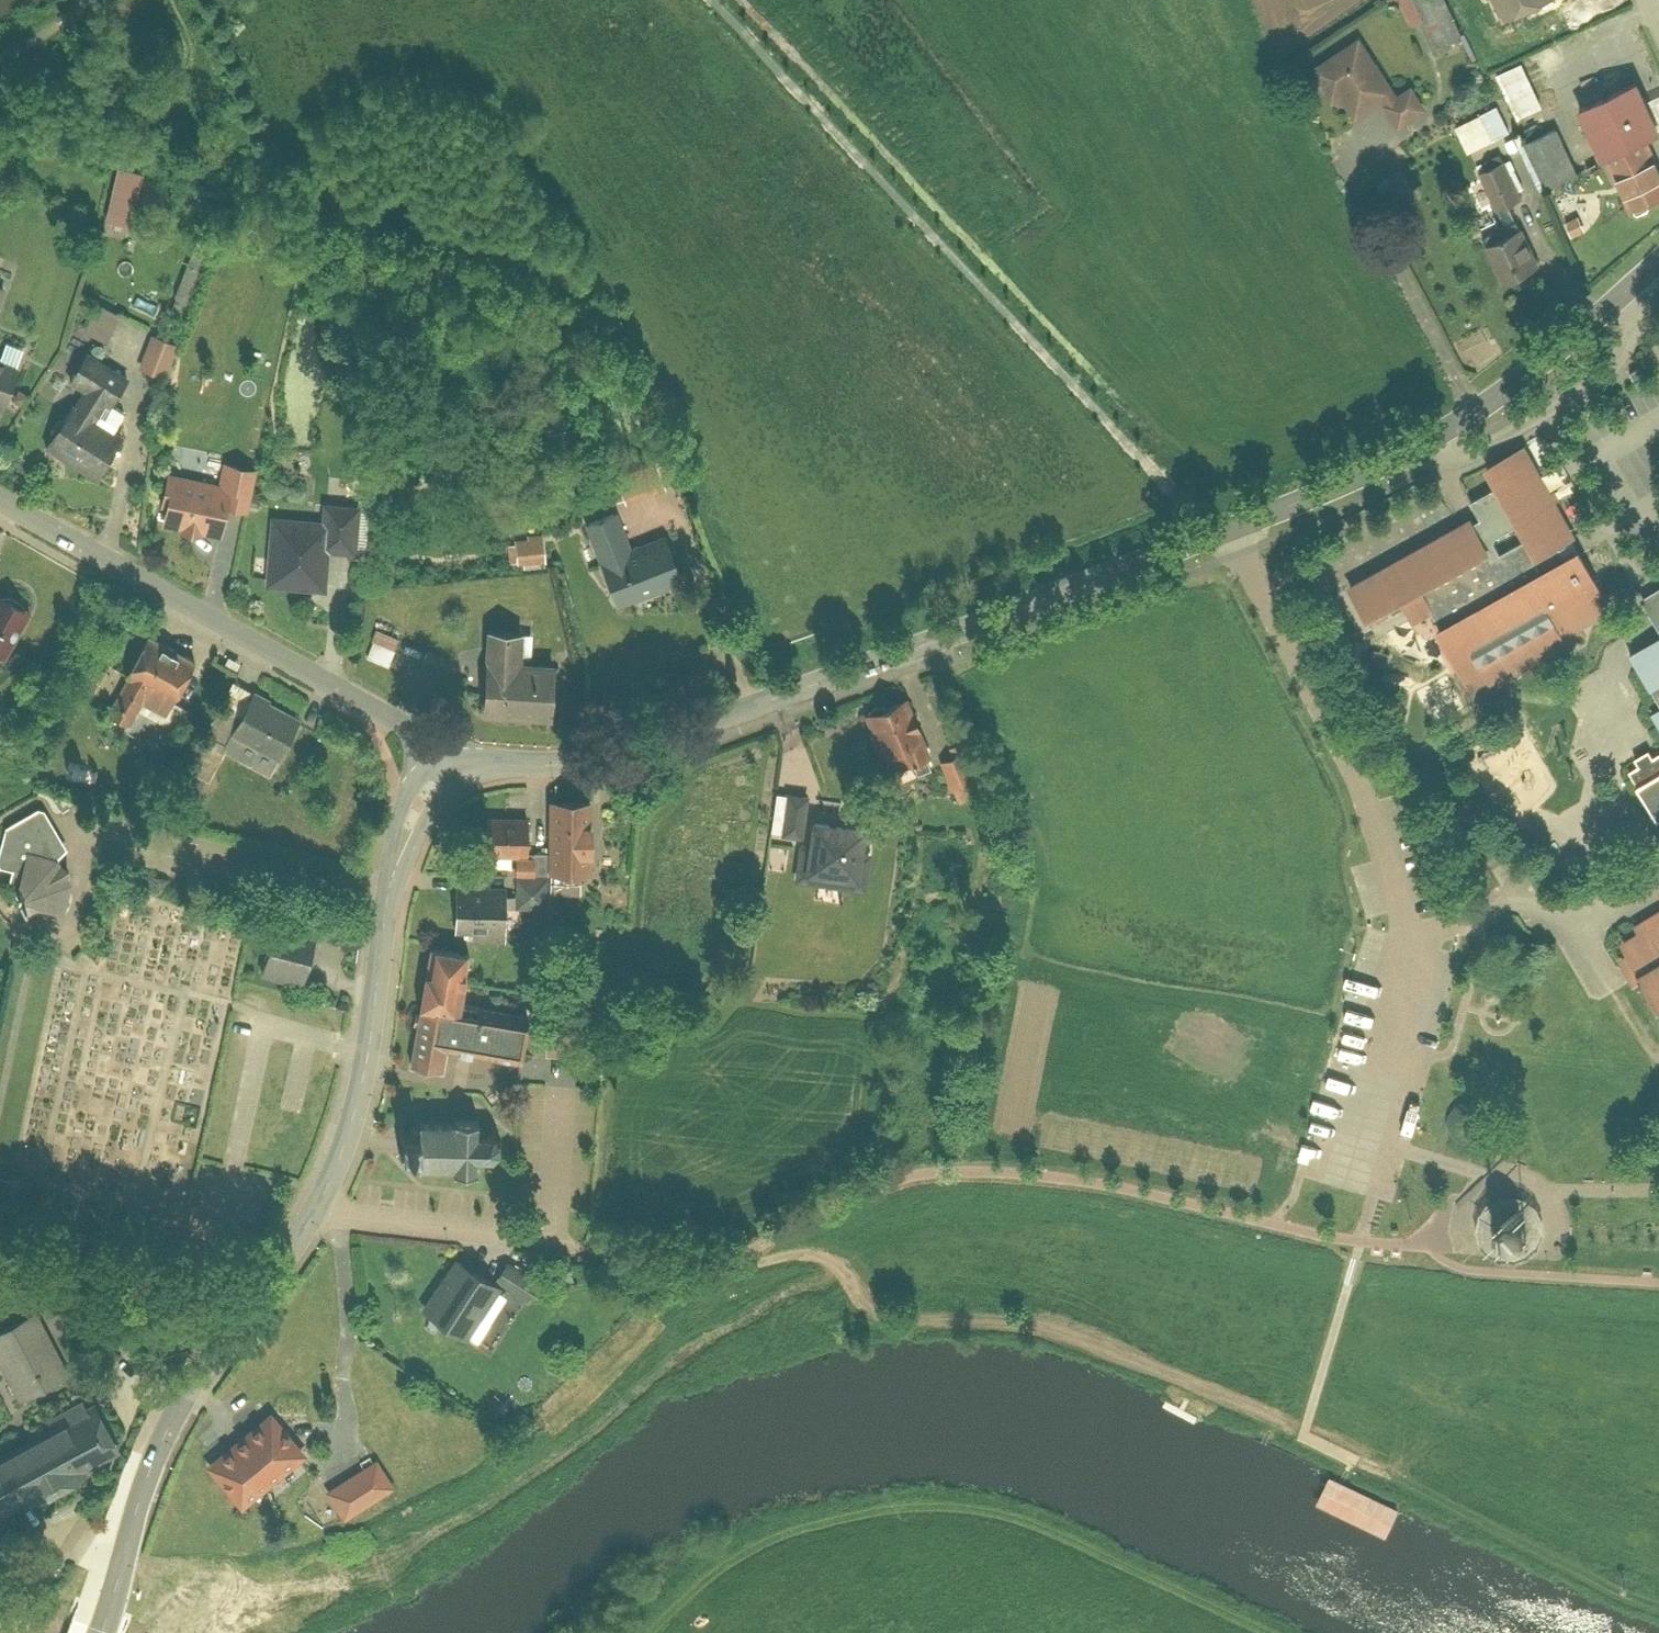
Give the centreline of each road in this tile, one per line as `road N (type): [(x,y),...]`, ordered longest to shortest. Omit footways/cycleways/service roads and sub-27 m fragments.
road 1 (tertiary): [(1658,269),(1476,419),(1327,494),(630,753),(453,766)]
road 2 (residential): [(453,766),(405,722),(0,500)]
road 3 (tertiary): [(320,1207),(179,1405),(94,1632)]
road 4 (tertiary): [(453,766),(436,777),(407,828),(390,887),(366,1087),(320,1207)]
road 5 (residential): [(320,1207),(630,1246)]

